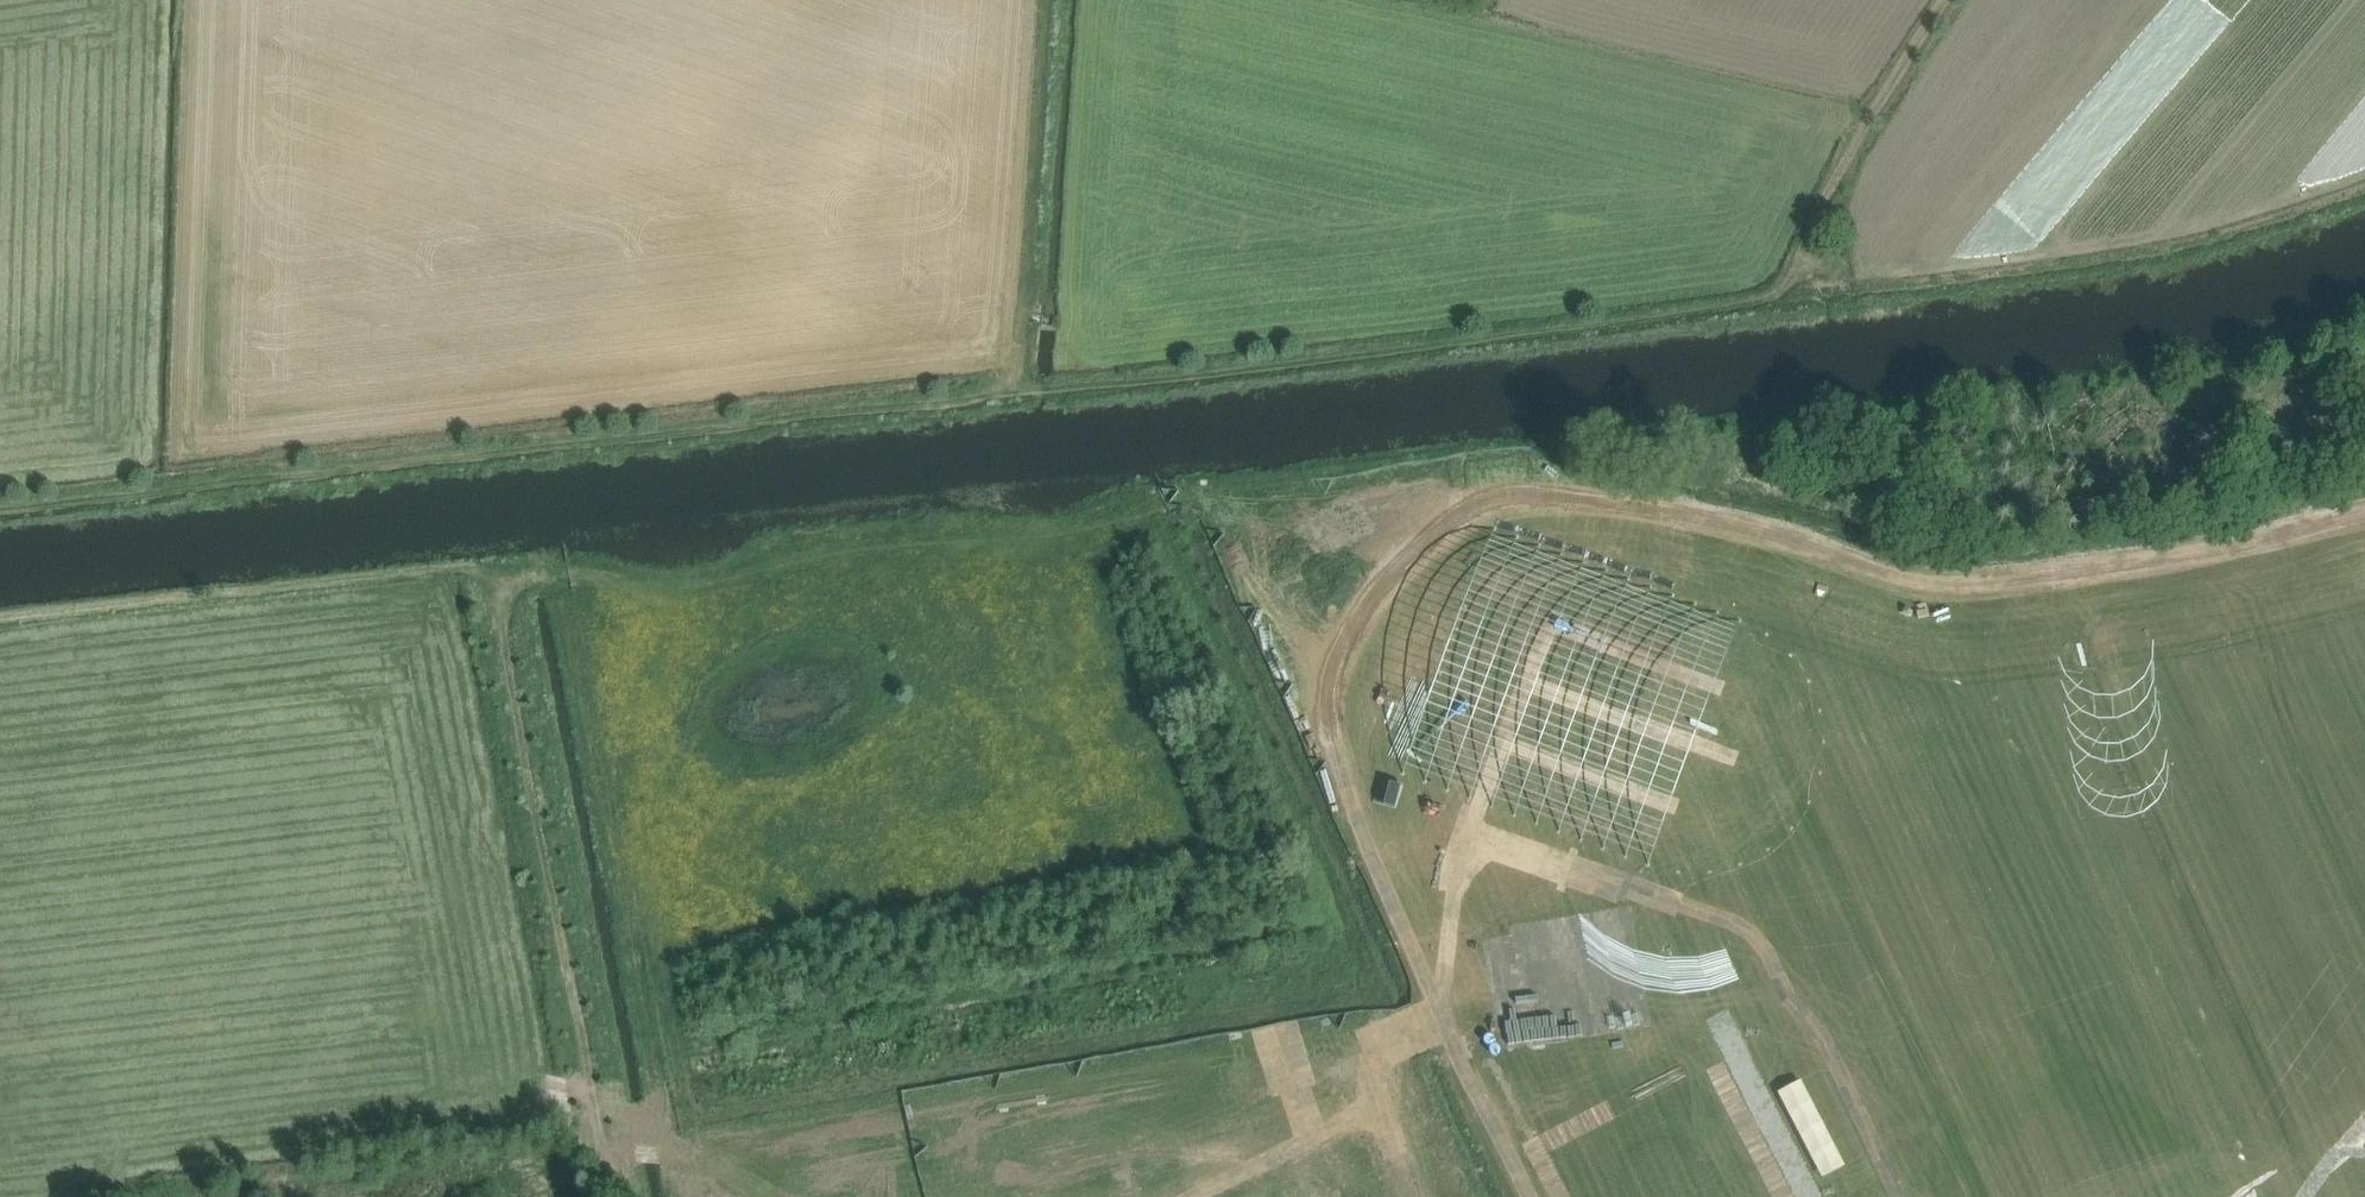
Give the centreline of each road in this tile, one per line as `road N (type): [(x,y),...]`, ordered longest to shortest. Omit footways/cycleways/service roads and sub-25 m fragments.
road 1 (track): [(630,1196),(495,572)]
road 2 (track): [(1960,0),(1836,174),(1779,303)]

